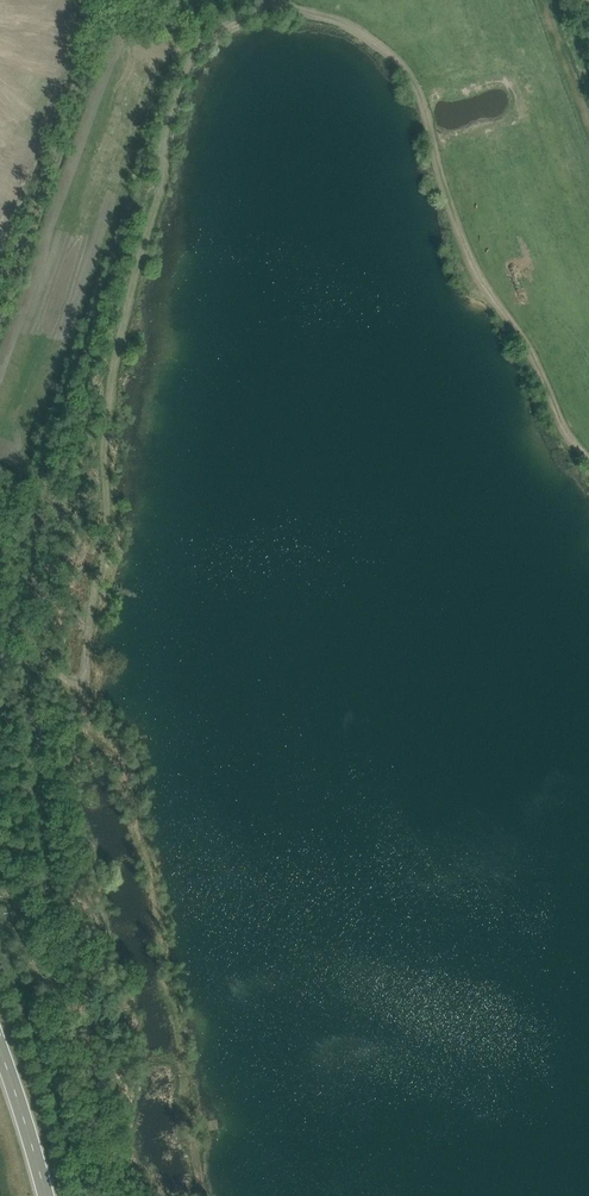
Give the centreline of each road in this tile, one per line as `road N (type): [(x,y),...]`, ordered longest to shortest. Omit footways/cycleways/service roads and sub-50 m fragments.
road 1 (trunk): [(46,1195),(0,1053)]

